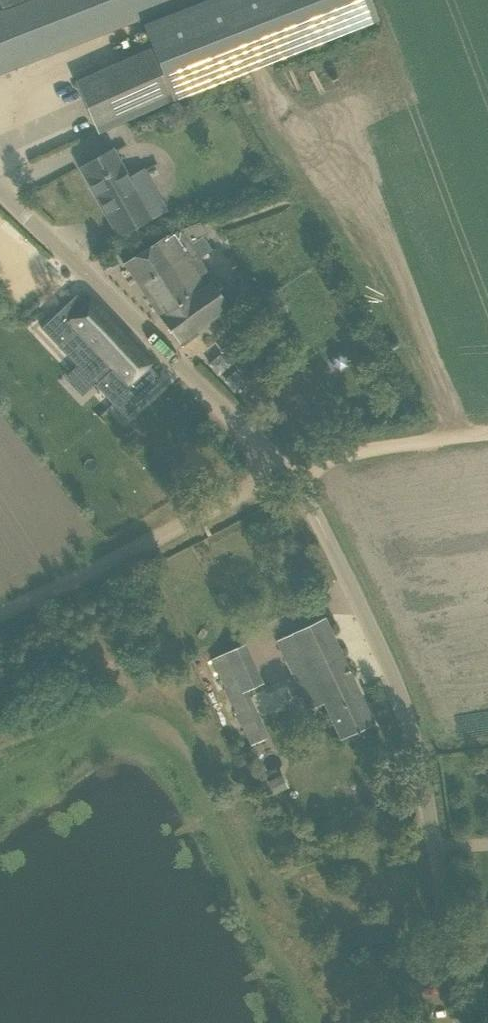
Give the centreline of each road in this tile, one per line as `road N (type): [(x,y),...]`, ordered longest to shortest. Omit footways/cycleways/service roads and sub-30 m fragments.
road 1 (unclassified): [(465,1022),(428,768),(414,719),(299,480),(0,172)]
road 2 (track): [(0,615),(143,546),(284,461)]
road 3 (track): [(299,480),(371,449),(487,432)]

